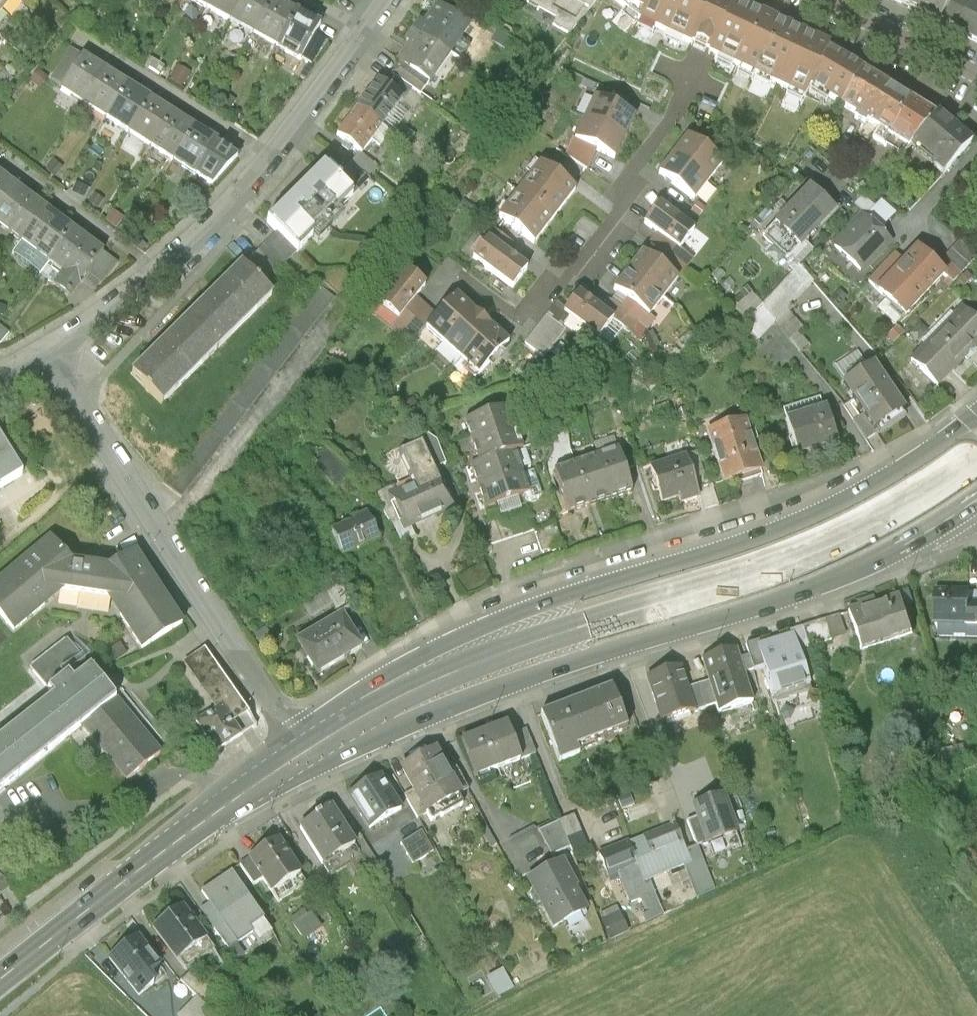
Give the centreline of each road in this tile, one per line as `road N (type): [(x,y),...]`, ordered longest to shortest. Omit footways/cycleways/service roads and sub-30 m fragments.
road 1 (primary): [(976,415),(916,460),(803,520),(460,637),(379,707)]
road 2 (primary): [(379,707),(528,645),(755,576),(835,543),(976,459)]
road 3 (primary): [(379,707),(481,695),(814,590),(917,542)]
road 4 (residential): [(387,0),(285,147),(53,355)]
road 5 (residential): [(738,0),(687,115),(639,173),(640,211),(597,271),(563,283),(529,322),(466,272)]
road 6 (residential): [(303,753),(53,355)]
road 7 (primary): [(0,981),(303,753)]
road 8 (residential): [(976,76),(825,0)]

